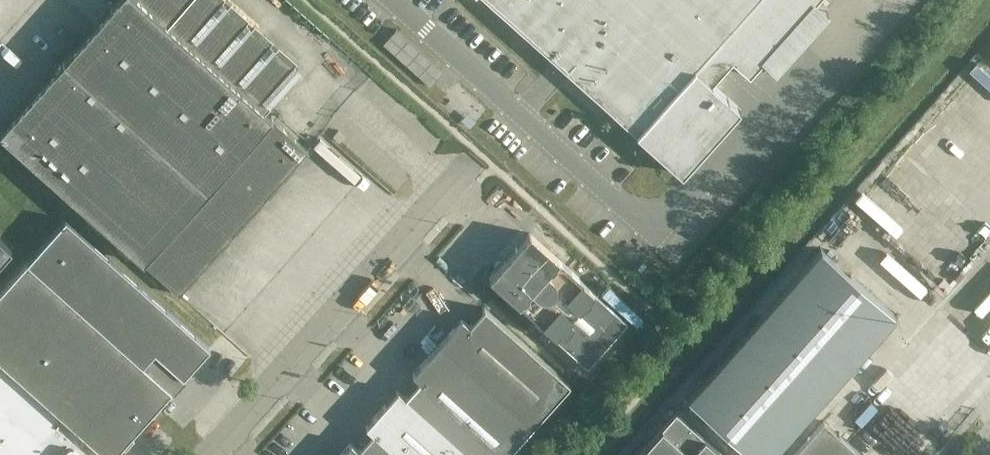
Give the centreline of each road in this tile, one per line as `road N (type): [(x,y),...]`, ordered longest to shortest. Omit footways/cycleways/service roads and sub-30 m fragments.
road 1 (unclassified): [(211,454),(462,176)]

